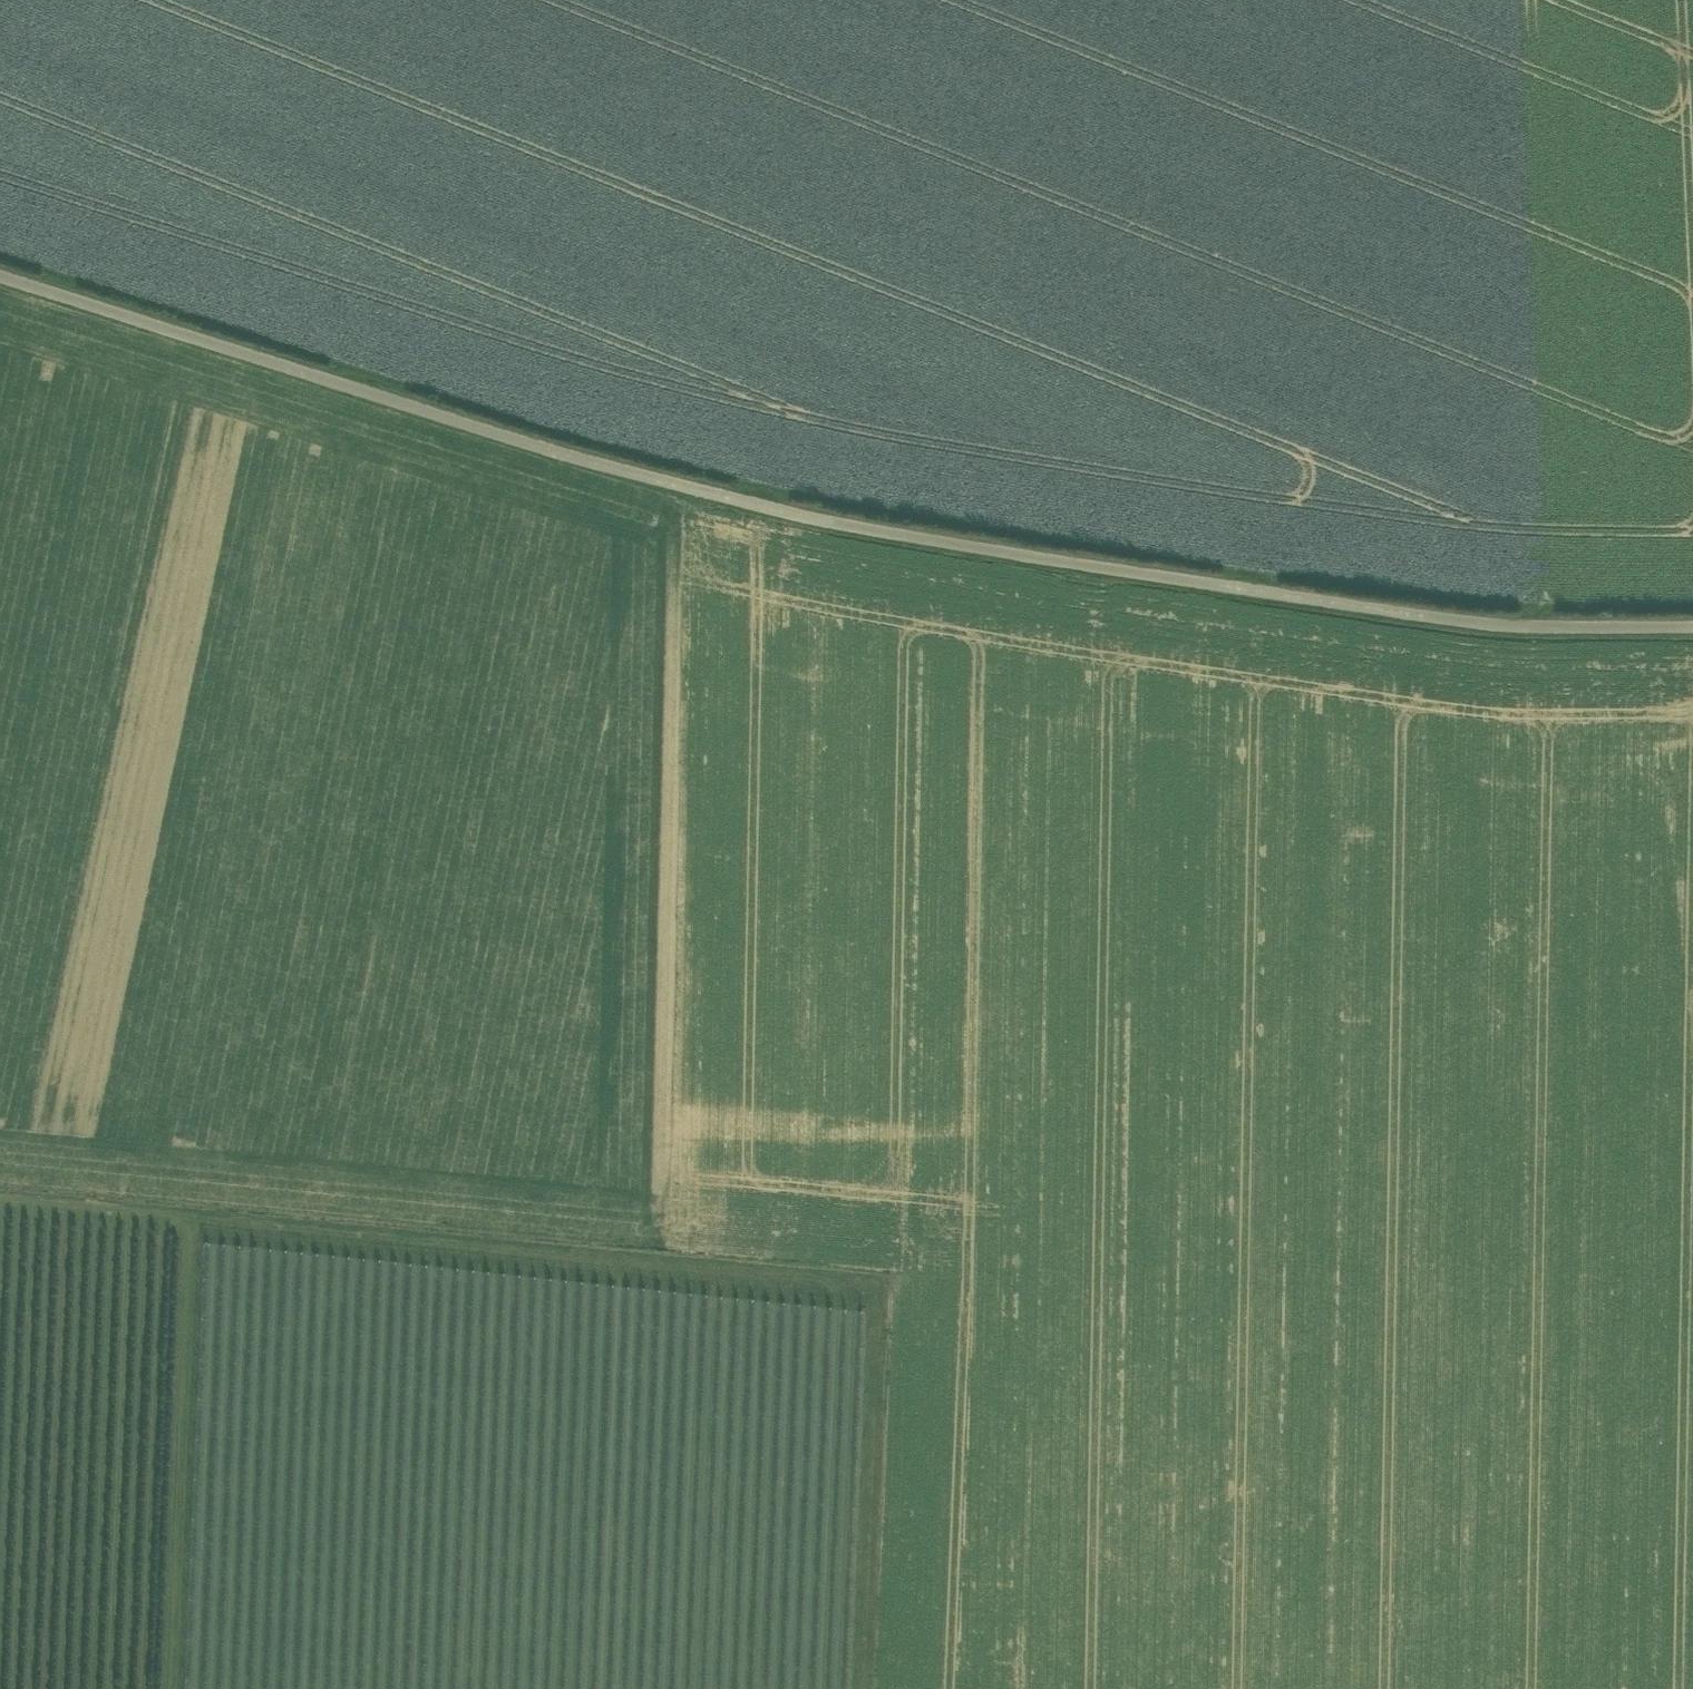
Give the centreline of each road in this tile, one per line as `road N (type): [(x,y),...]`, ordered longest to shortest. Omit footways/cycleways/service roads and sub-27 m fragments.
road 1 (residential): [(0,274),(613,464),(814,516),(1500,623),(1692,624)]

